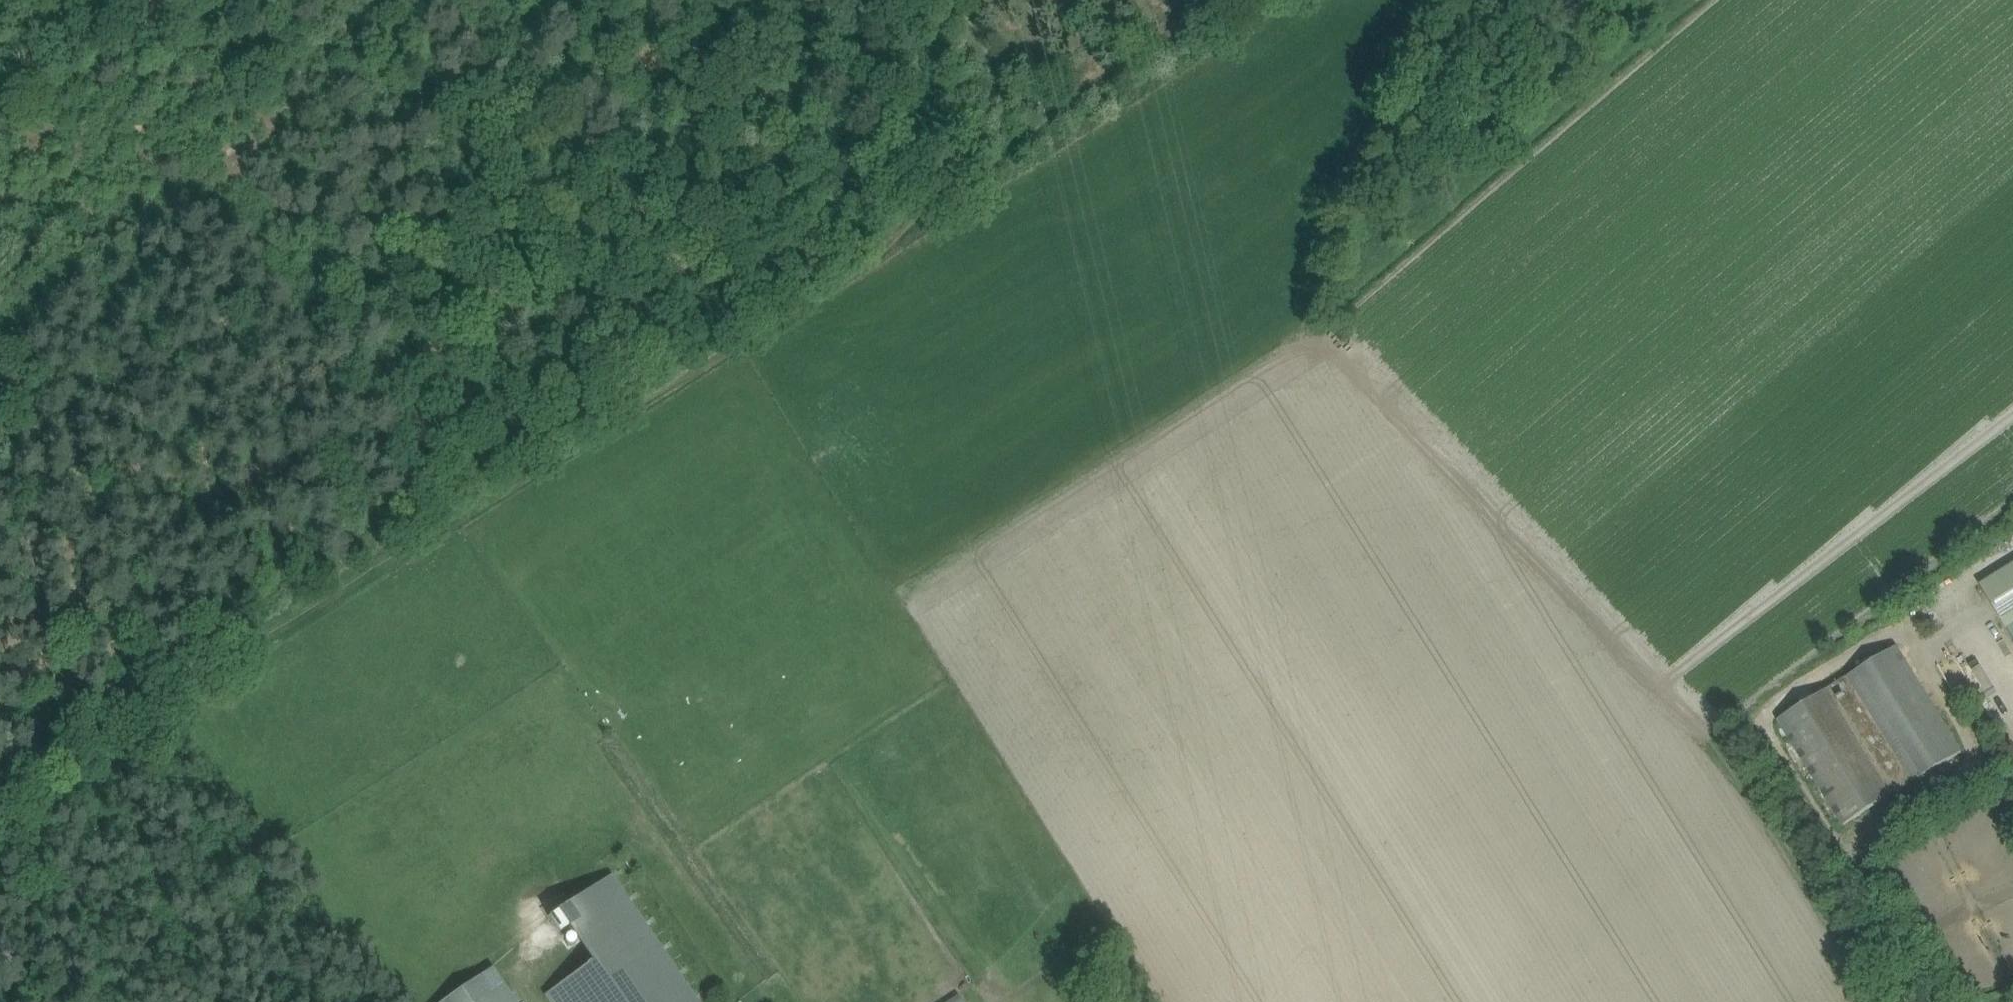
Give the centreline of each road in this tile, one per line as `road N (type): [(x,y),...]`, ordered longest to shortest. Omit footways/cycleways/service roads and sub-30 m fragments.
road 1 (track): [(456,500),(1246,0)]
road 2 (track): [(0,789),(456,500)]

